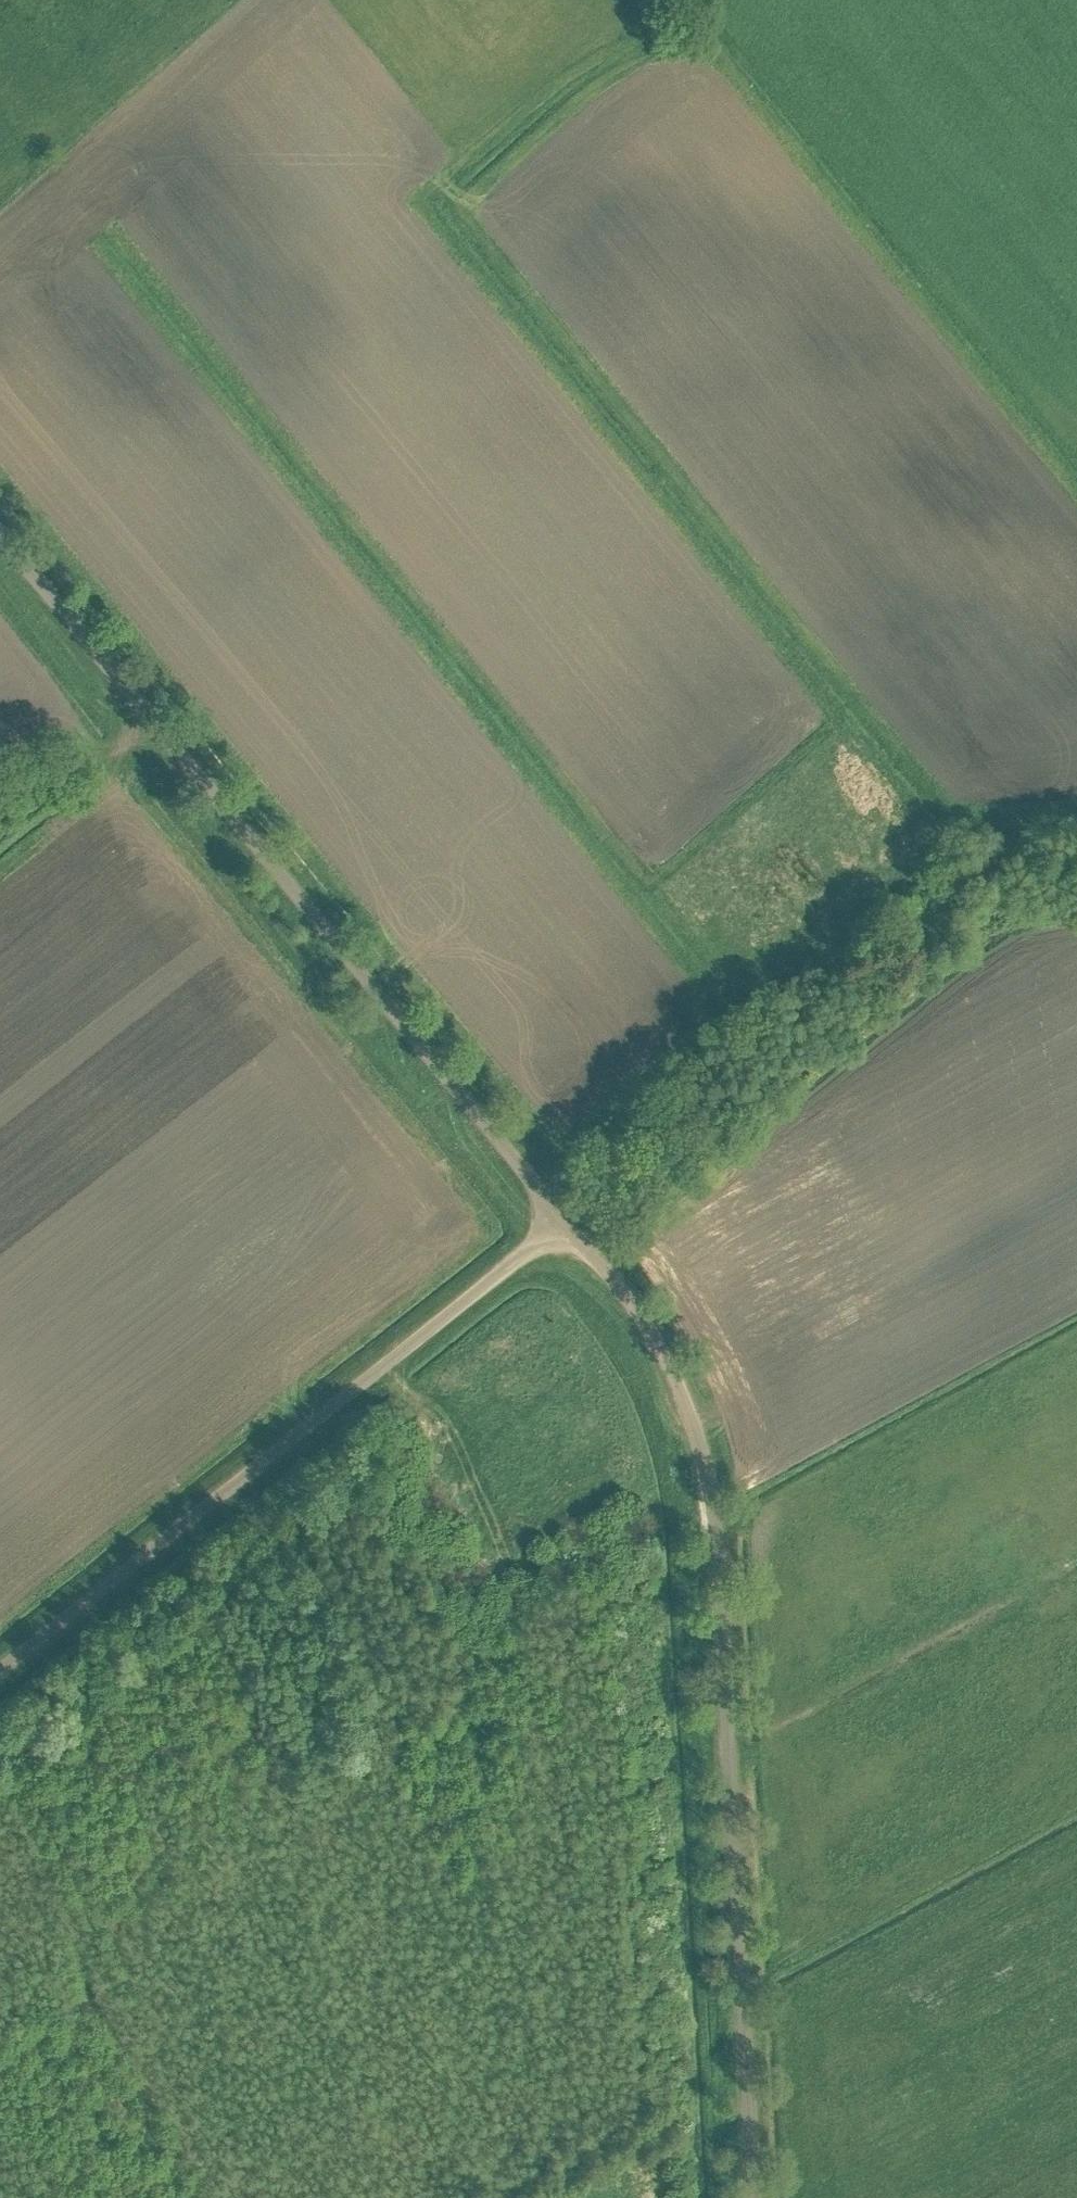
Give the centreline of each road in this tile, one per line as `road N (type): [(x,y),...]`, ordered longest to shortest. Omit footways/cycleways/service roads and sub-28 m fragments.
road 1 (unclassified): [(754,2197),(709,1493),(682,1392),(654,1336),(564,1223)]
road 2 (unclassified): [(564,1223),(0,539)]
road 3 (unclassified): [(564,1223),(0,1672)]

